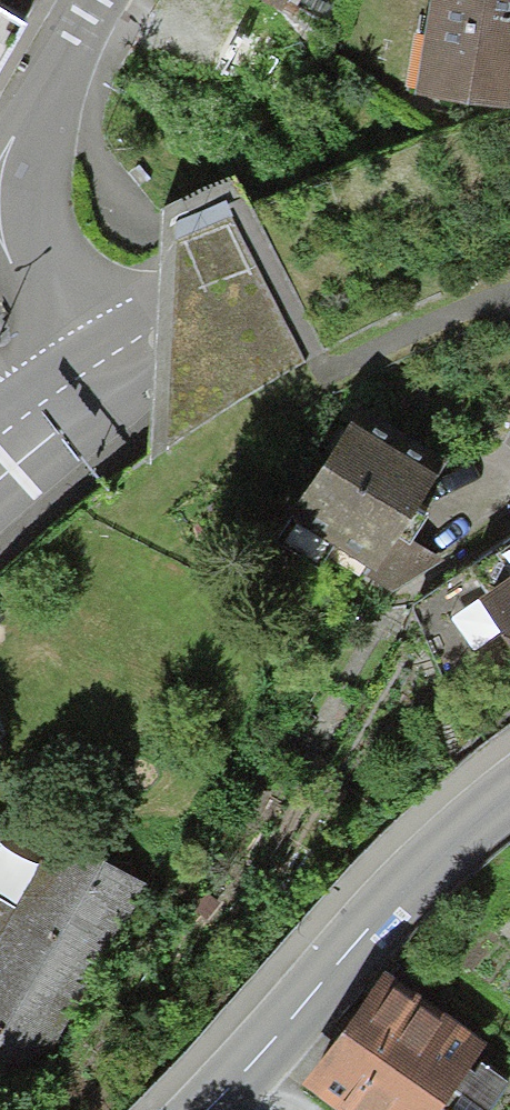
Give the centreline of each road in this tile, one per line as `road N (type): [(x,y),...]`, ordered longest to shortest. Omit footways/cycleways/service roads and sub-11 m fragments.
road 1 (secondary): [(40,413),(149,346),(296,274),(509,193)]
road 2 (residential): [(204,1109),(442,843),(509,791)]
road 3 (residential): [(97,0),(0,183)]

